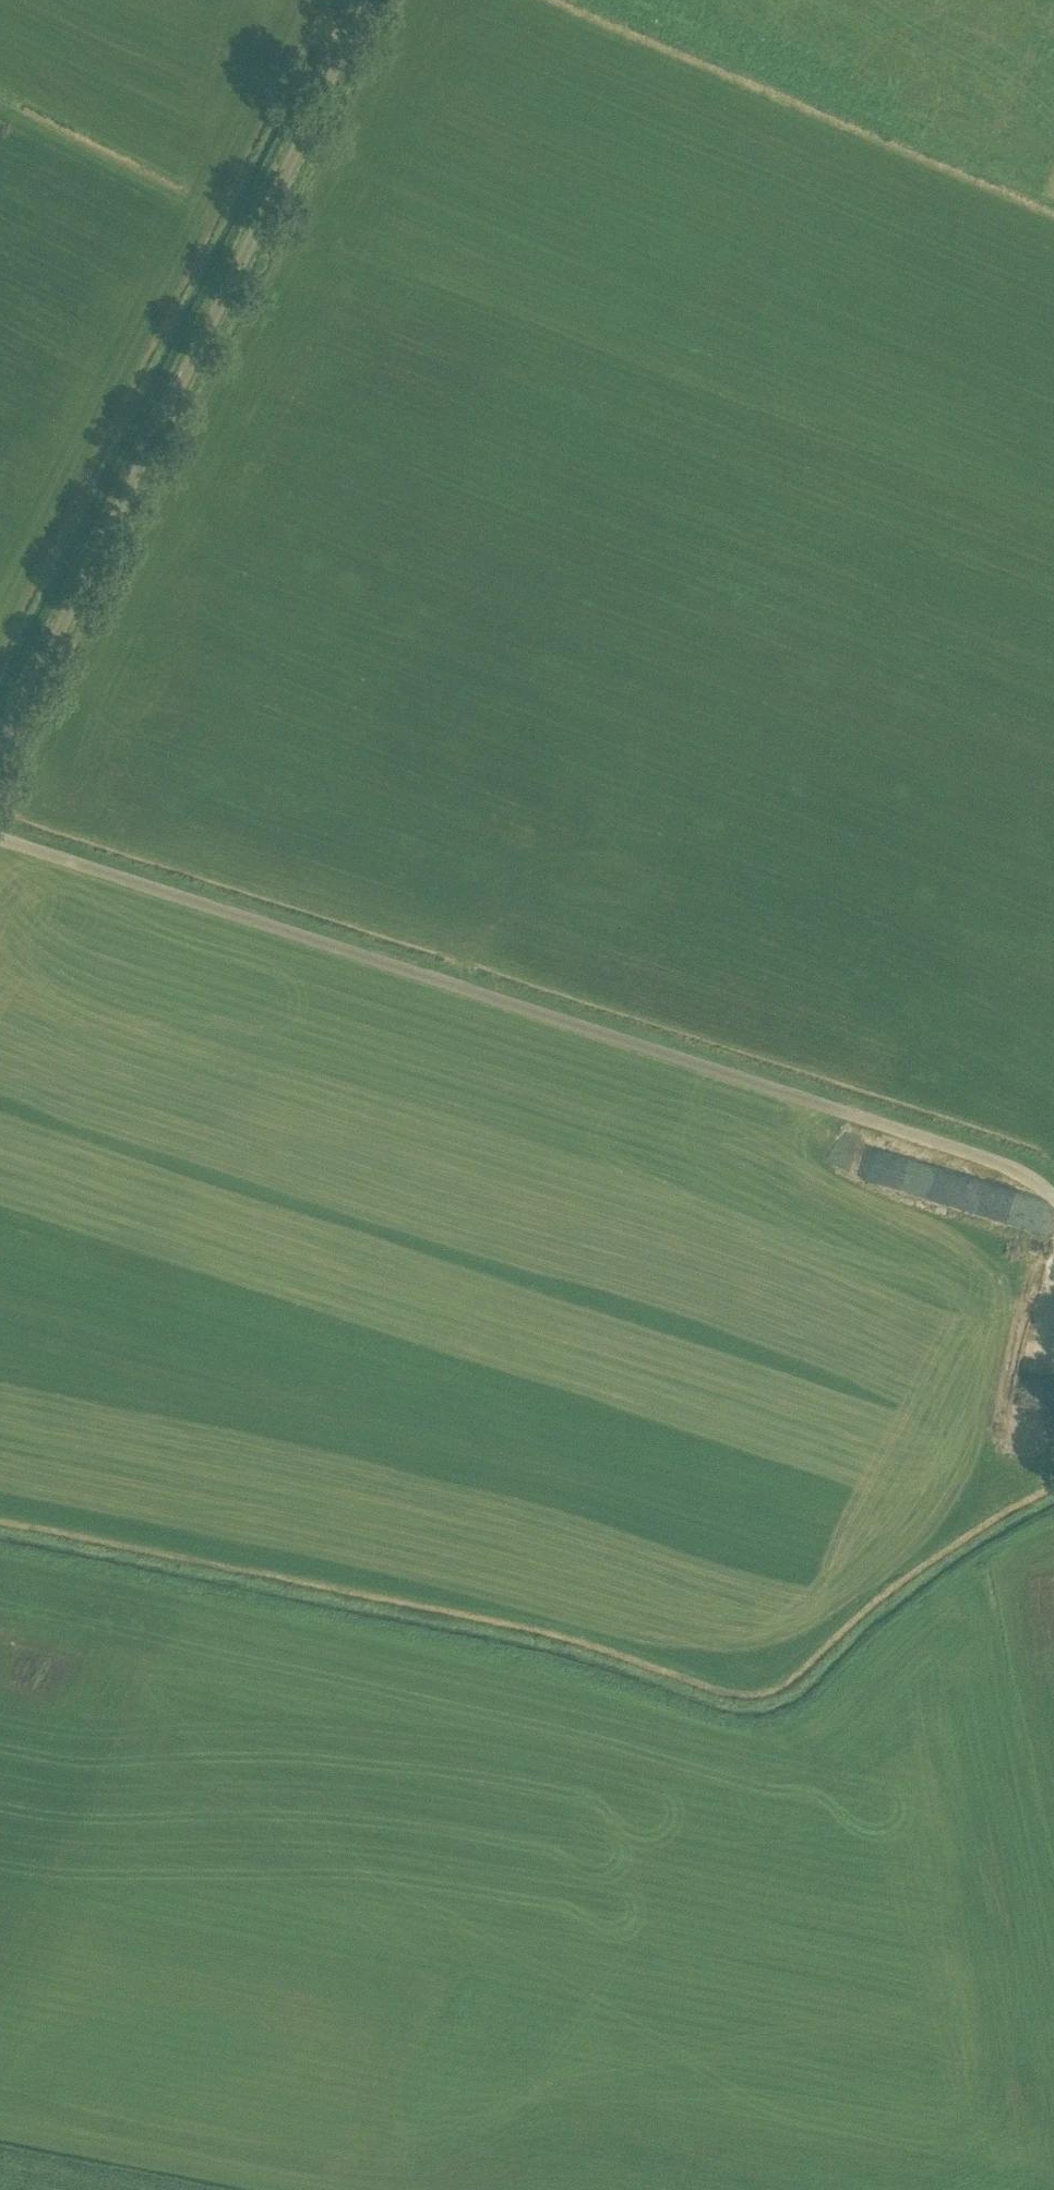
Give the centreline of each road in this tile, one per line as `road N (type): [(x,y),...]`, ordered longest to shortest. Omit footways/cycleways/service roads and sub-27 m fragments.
road 1 (unclassified): [(0,721),(351,0)]

